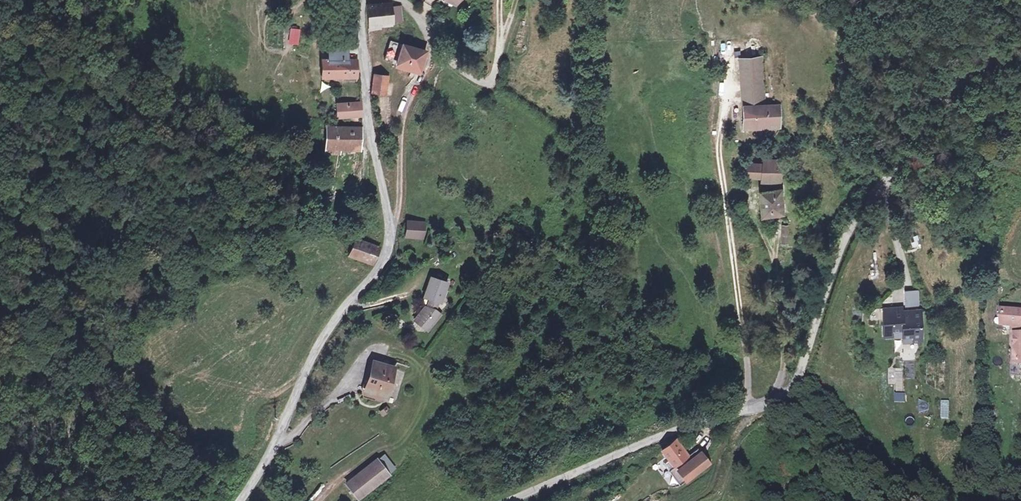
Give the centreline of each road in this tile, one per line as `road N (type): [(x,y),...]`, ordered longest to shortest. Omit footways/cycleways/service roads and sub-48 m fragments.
road 1 (tertiary): [(498,500),(781,393),(795,375),(847,239),(949,108),(1020,50)]
road 2 (tertiary): [(239,500),(318,345),(385,259),(389,221),(364,89),(362,0)]
road 3 (unclassified): [(400,0),(446,59),(491,84),(502,34)]

